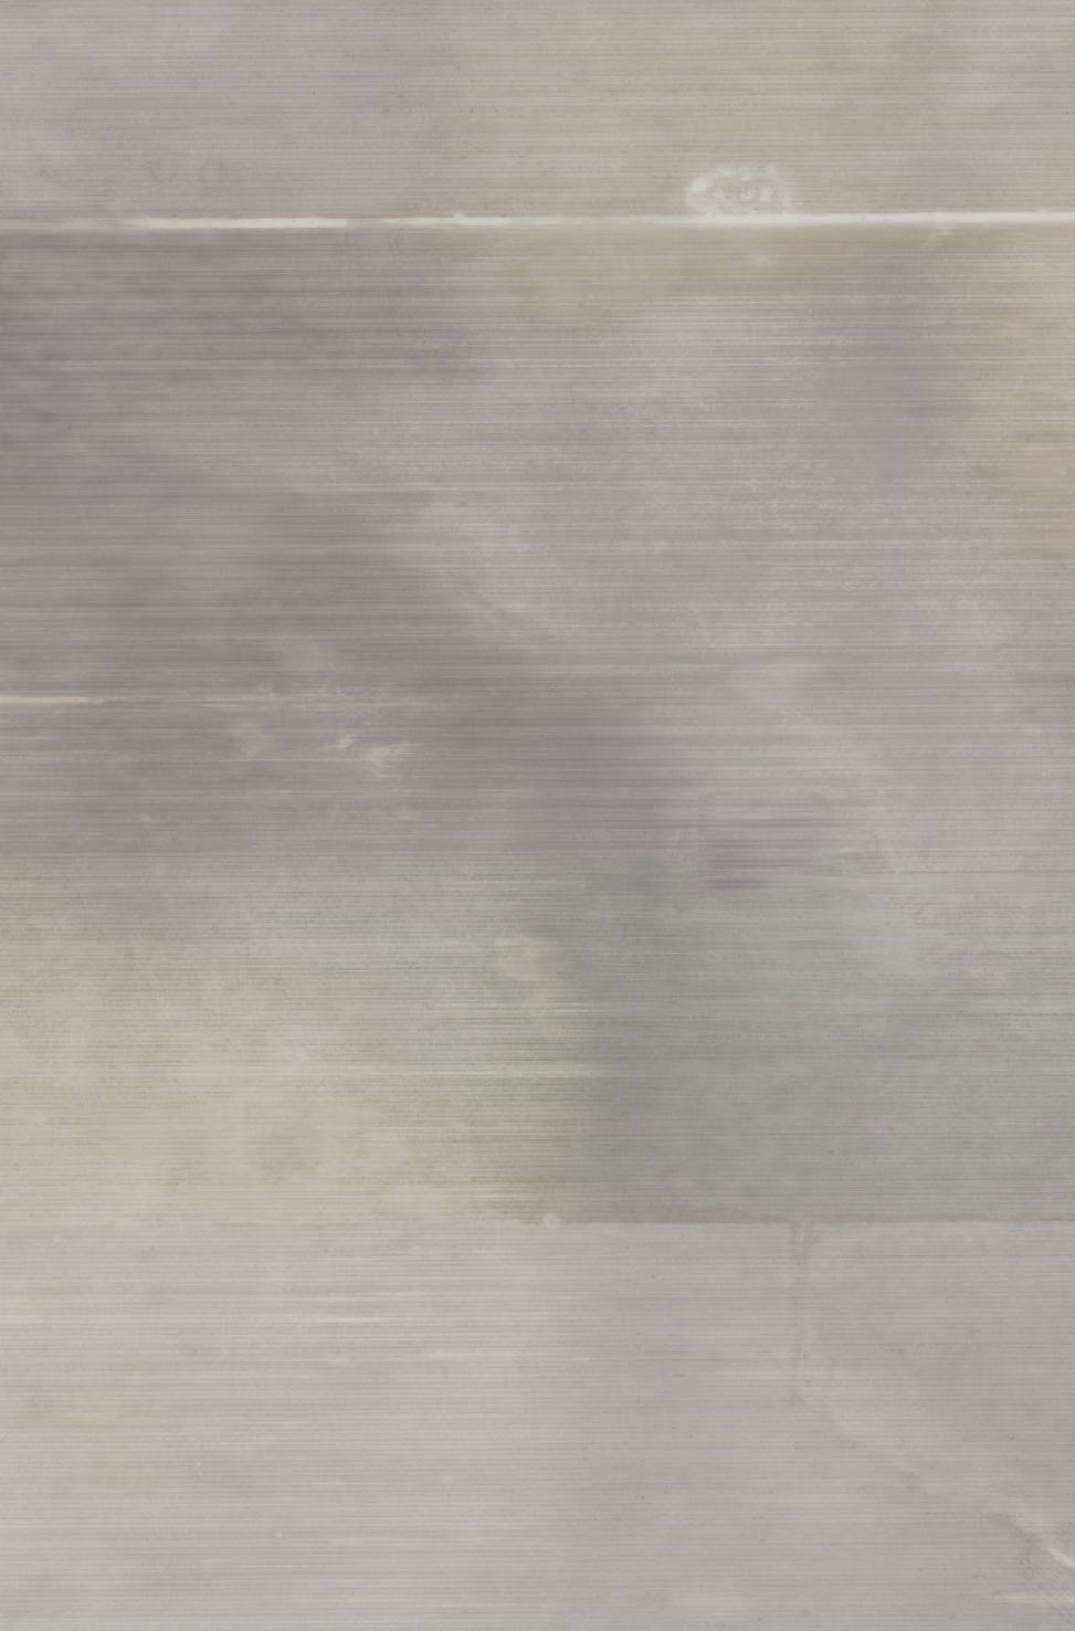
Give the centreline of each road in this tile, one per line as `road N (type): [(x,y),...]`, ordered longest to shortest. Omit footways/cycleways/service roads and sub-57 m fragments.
road 1 (track): [(746,213),(1074,212)]

